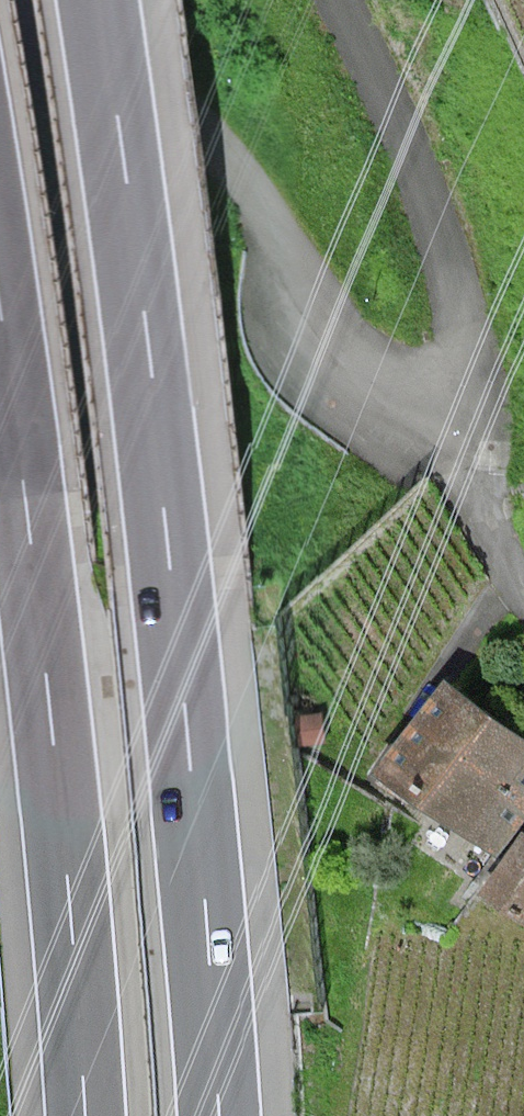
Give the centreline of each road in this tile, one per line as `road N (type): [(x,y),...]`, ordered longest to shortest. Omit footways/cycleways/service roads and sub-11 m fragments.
road 1 (motorway): [(226,1115),(194,722),(100,0)]
road 2 (unclassified): [(0,30),(88,60),(240,179),(349,350),(464,433),(523,589)]
road 3 (motorway): [(0,324),(55,742),(87,1115)]

